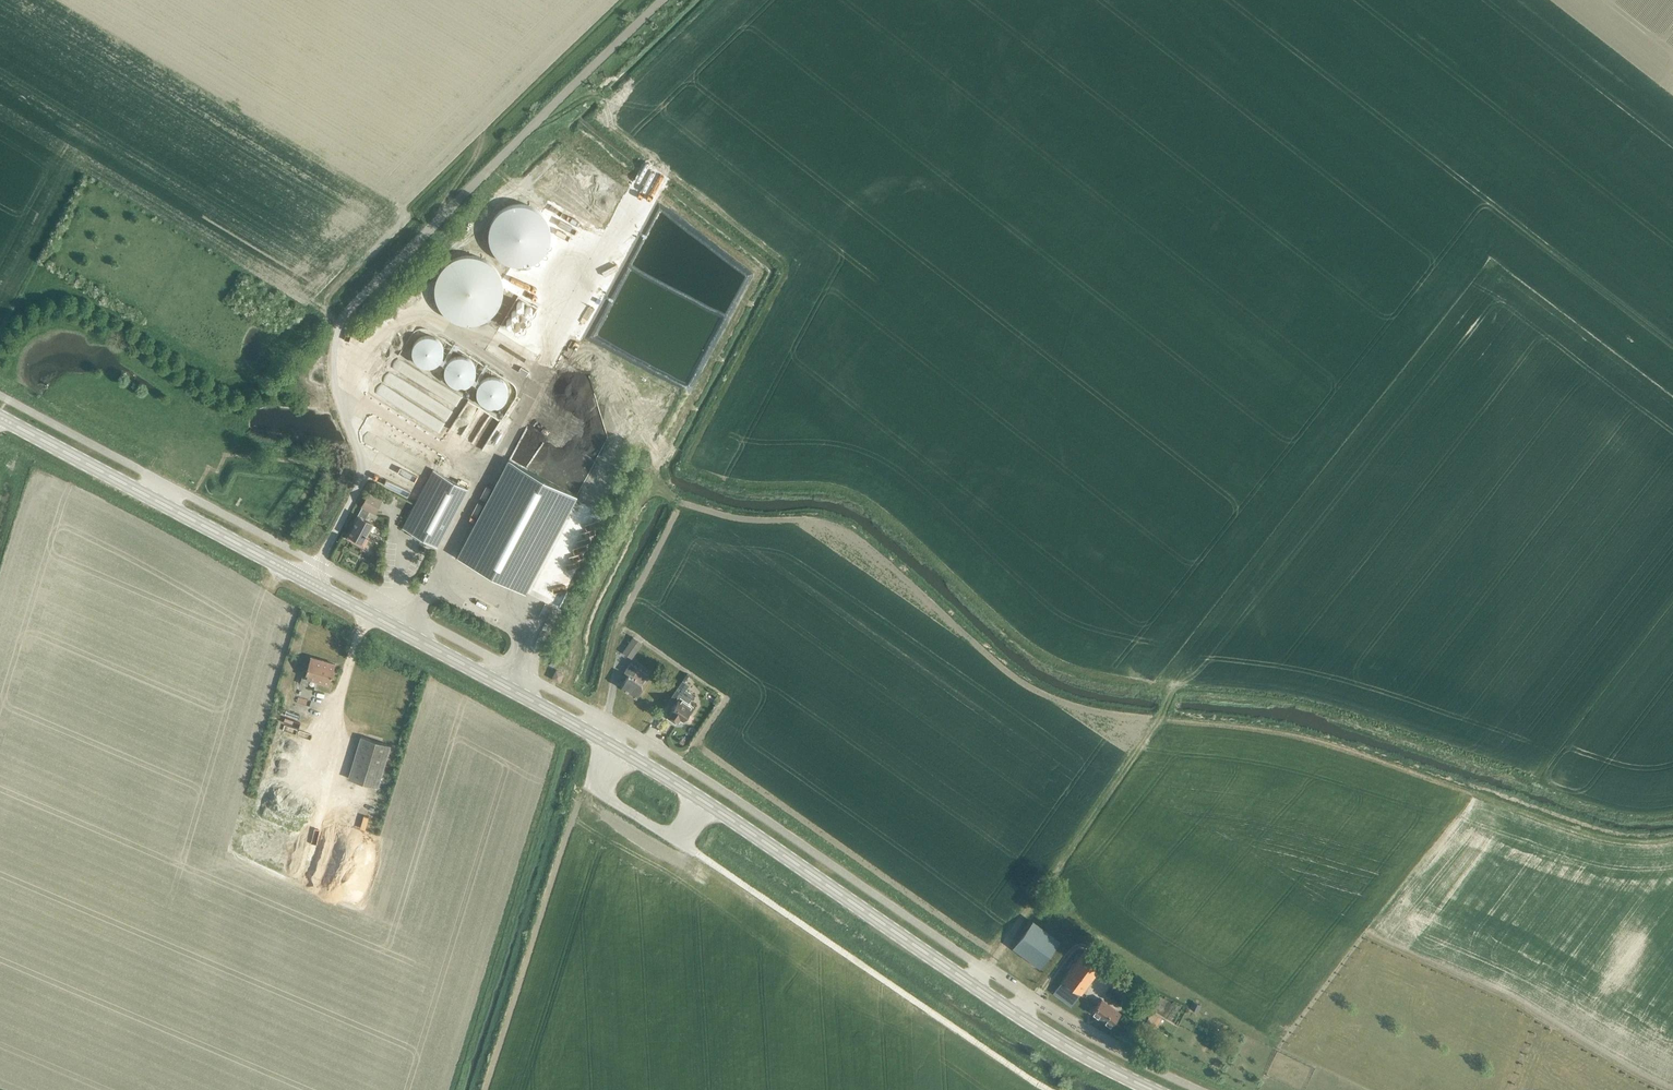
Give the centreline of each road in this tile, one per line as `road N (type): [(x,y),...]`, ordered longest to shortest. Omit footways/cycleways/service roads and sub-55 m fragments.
road 1 (secondary): [(309,581),(638,760),(1050,1036),(1153,1089)]
road 2 (track): [(680,841),(1055,1089)]
road 3 (track): [(663,0),(354,303)]
road 4 (secondary): [(0,417),(309,581)]
road 5 (unclassified): [(354,303),(332,363),(362,471),(318,565)]

